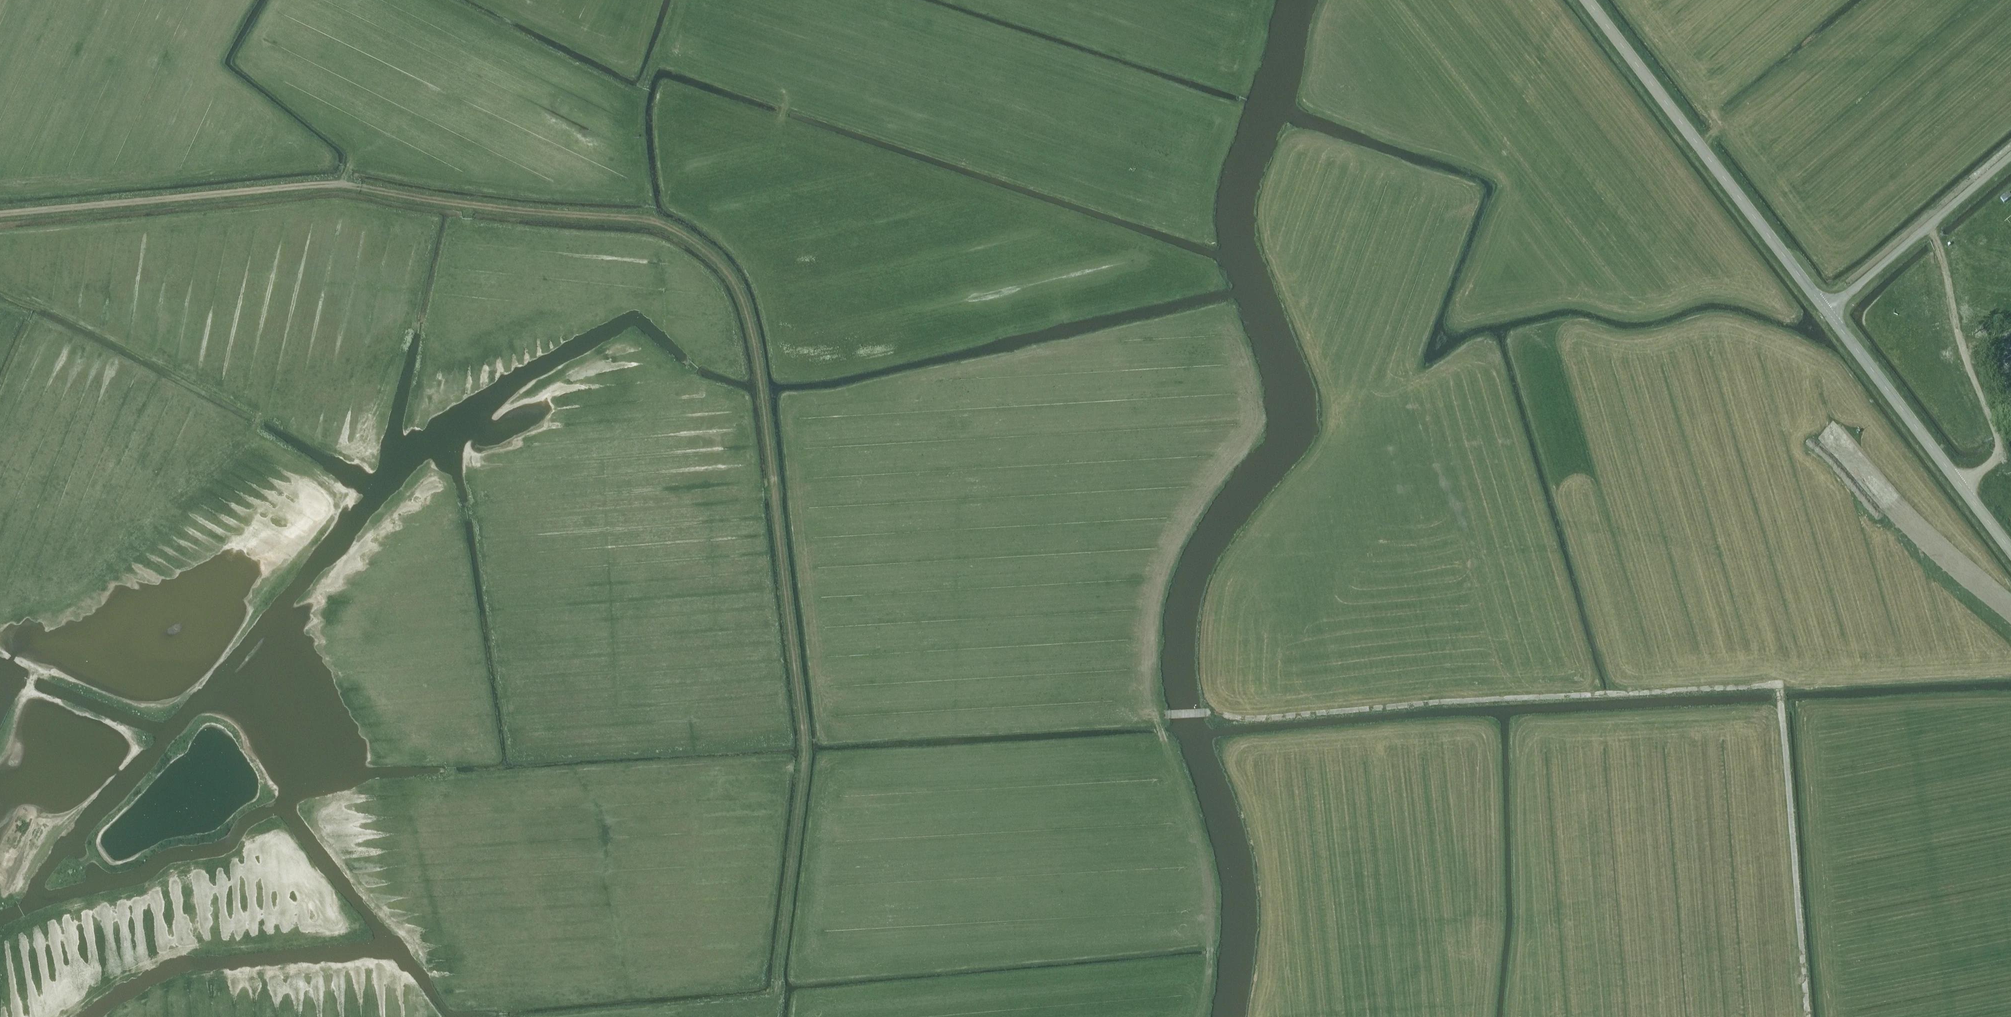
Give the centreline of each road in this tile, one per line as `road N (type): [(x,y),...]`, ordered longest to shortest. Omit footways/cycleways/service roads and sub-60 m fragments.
road 1 (tertiary): [(1827,311),(1587,0)]
road 2 (tertiary): [(2010,551),(1827,311)]
road 3 (unclassified): [(1827,311),(2010,156)]

